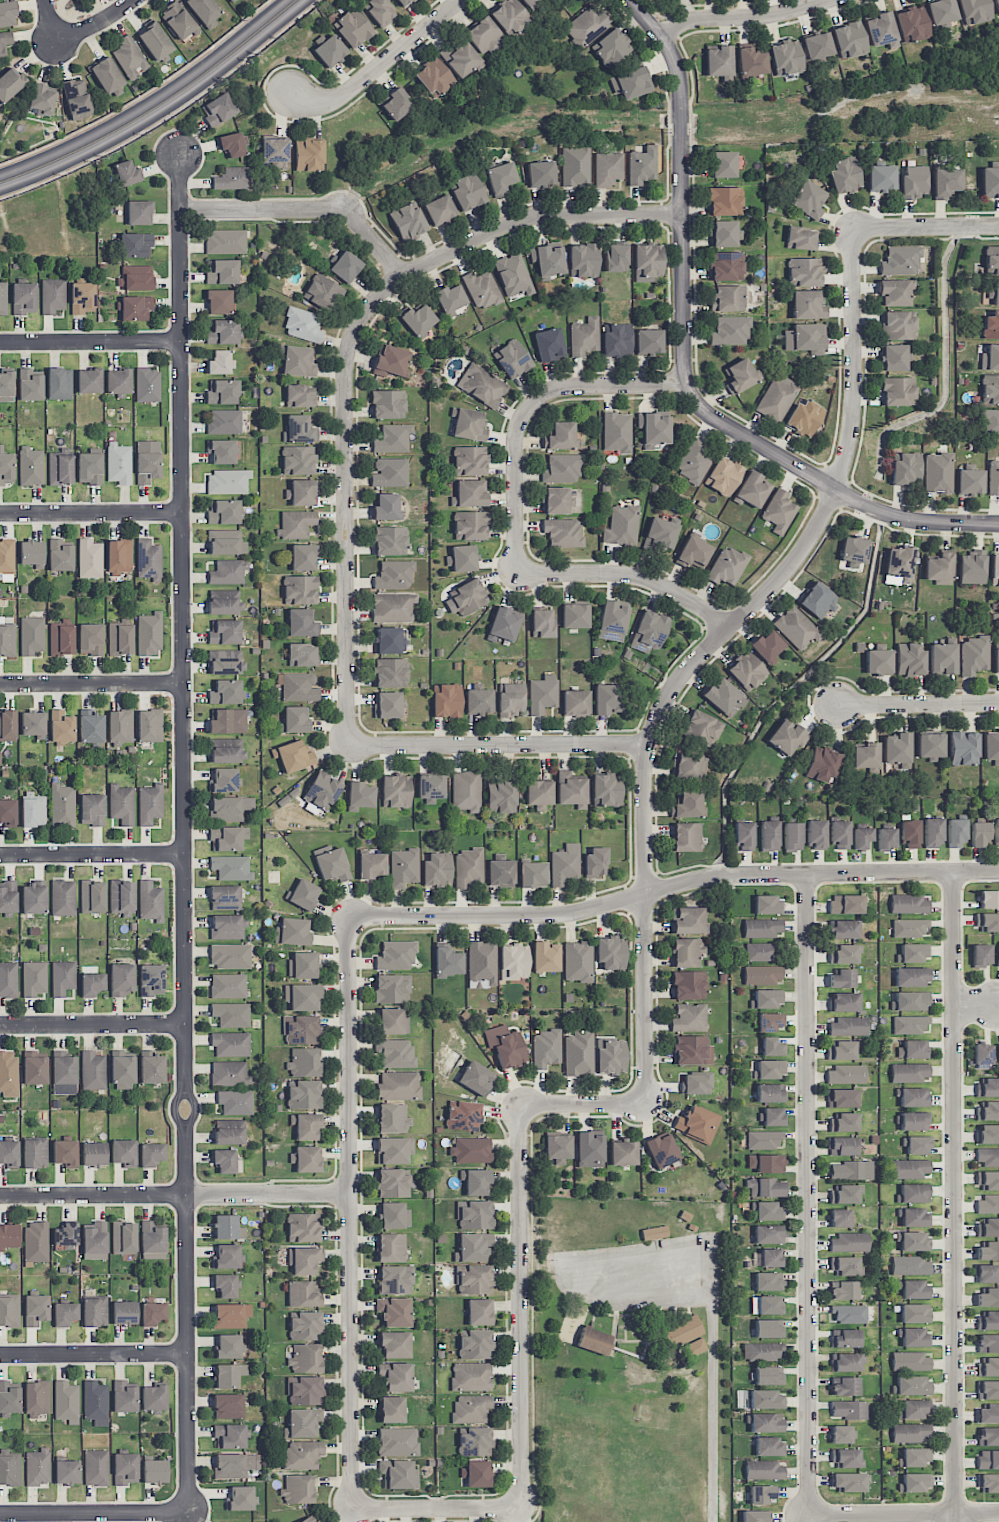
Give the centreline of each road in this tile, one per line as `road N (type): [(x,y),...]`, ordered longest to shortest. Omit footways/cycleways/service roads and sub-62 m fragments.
road 1 (residential): [(644,1105),(644,784),(654,722),(699,657),(798,558),(830,503),(855,391),(854,228)]
road 2 (residential): [(186,1087),(179,155)]
road 3 (residential): [(998,523),(885,513),(722,423),(690,392),(682,82),(662,36),(633,0)]
road 4 (residential): [(998,871),(730,873),(563,915),(349,918)]
road 5 (residential): [(954,1521),(953,871)]
road 6 (residential): [(806,872),(807,1513)]
road 7 (residential): [(349,918),(354,1507)]
road 8 (residential): [(346,521),(345,363),(359,324),(387,288),(521,219),(682,214)]
road 9 (residential): [(521,1507),(521,1105)]
road 10 (residential): [(191,1513),(185,1128)]
road 11 (tertiary): [(297,0),(145,116),(0,184)]
road 12 (residential): [(0,1196),(350,1192)]
road 13 (residential): [(516,573),(516,444),(536,401),(559,389),(684,380)]
road 14 (residential): [(649,745),(349,744)]
road 15 (residential): [(404,277),(343,206),(181,210)]
road 16 (residential): [(732,625),(632,574),(516,573)]
road 17 (residential): [(292,95),(342,94),(460,0)]
road 18 (residential): [(349,744),(346,551)]
road 19 (residential): [(998,1511),(807,1513)]
road 20 (residential): [(191,1513),(0,1514)]
road 21 (residential): [(0,1355),(189,1354)]
road 22 (residential): [(0,1025),(186,1025)]
road 23 (residential): [(184,853),(0,854)]
road 24 (residential): [(184,683),(0,684)]
road 25 (residential): [(181,513),(0,514)]
road 26 (residential): [(181,341),(0,342)]
road 27 (residential): [(824,0),(750,18),(698,19),(662,36)]
road 28 (residential): [(354,1507),(521,1507)]
road 29 (residential): [(998,703),(838,705)]
road 30 (residential): [(854,228),(998,226)]
road 31 (residential): [(521,1105),(644,1105)]

